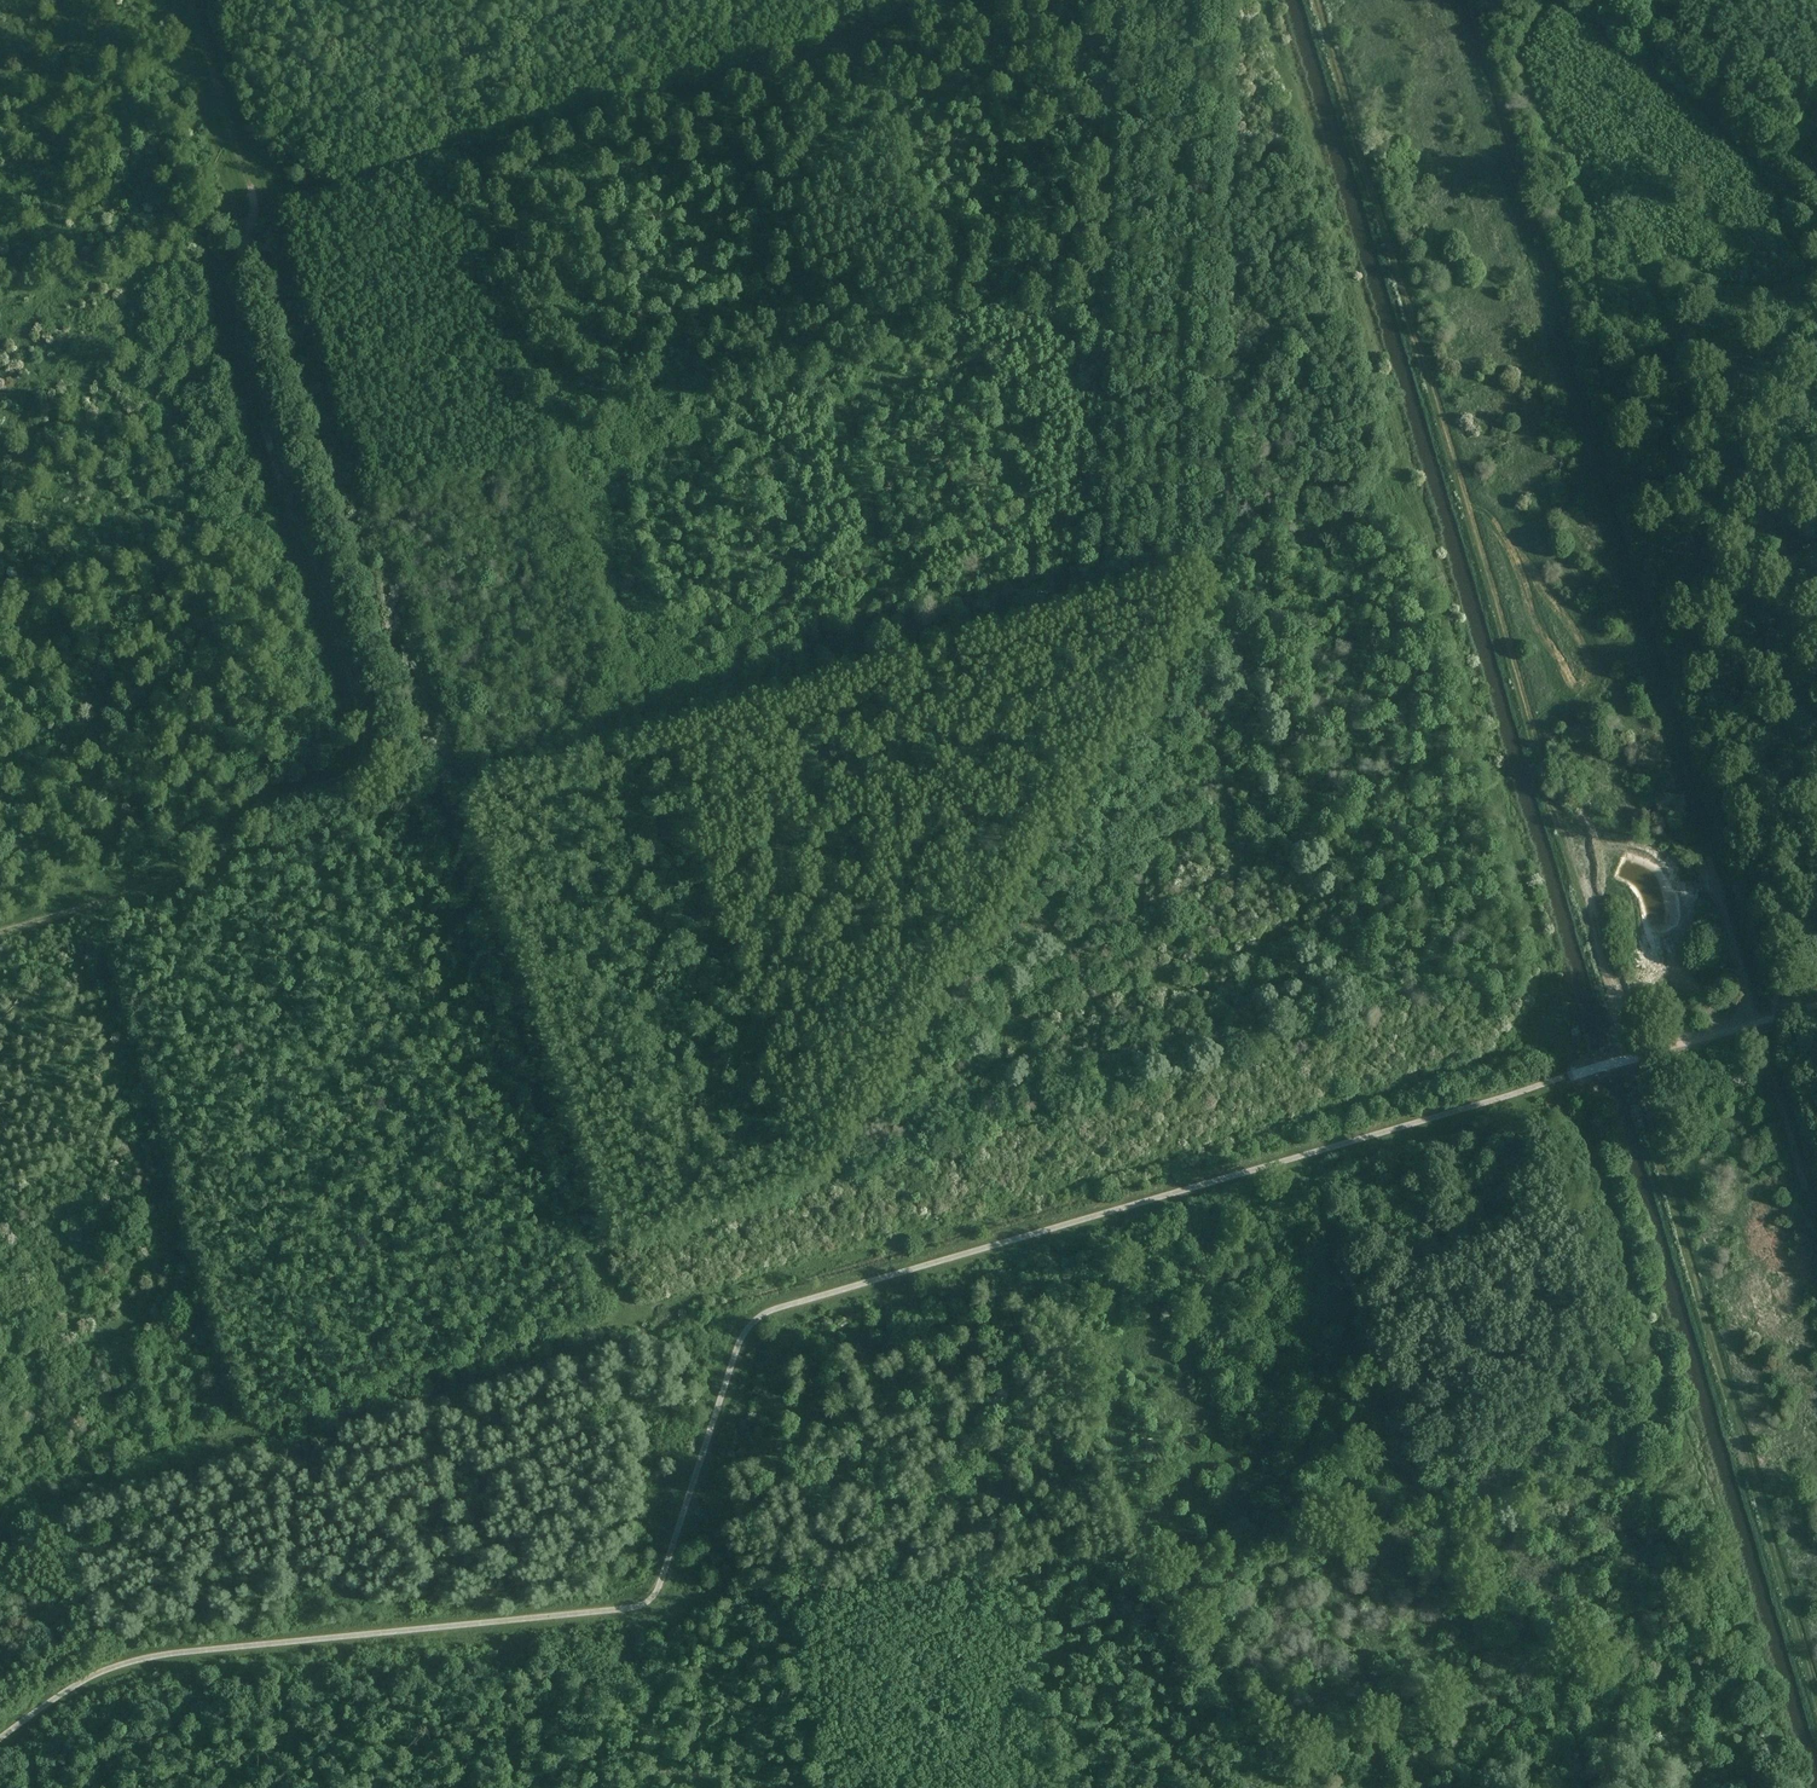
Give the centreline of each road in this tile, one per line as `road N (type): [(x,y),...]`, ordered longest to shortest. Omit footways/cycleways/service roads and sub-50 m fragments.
road 1 (track): [(1816,1694),(1638,1055),(1321,0)]
road 2 (track): [(190,0),(256,204),(226,302),(310,541),(367,735),(365,756),(357,768),(284,793),(238,823),(202,871),(0,932)]

